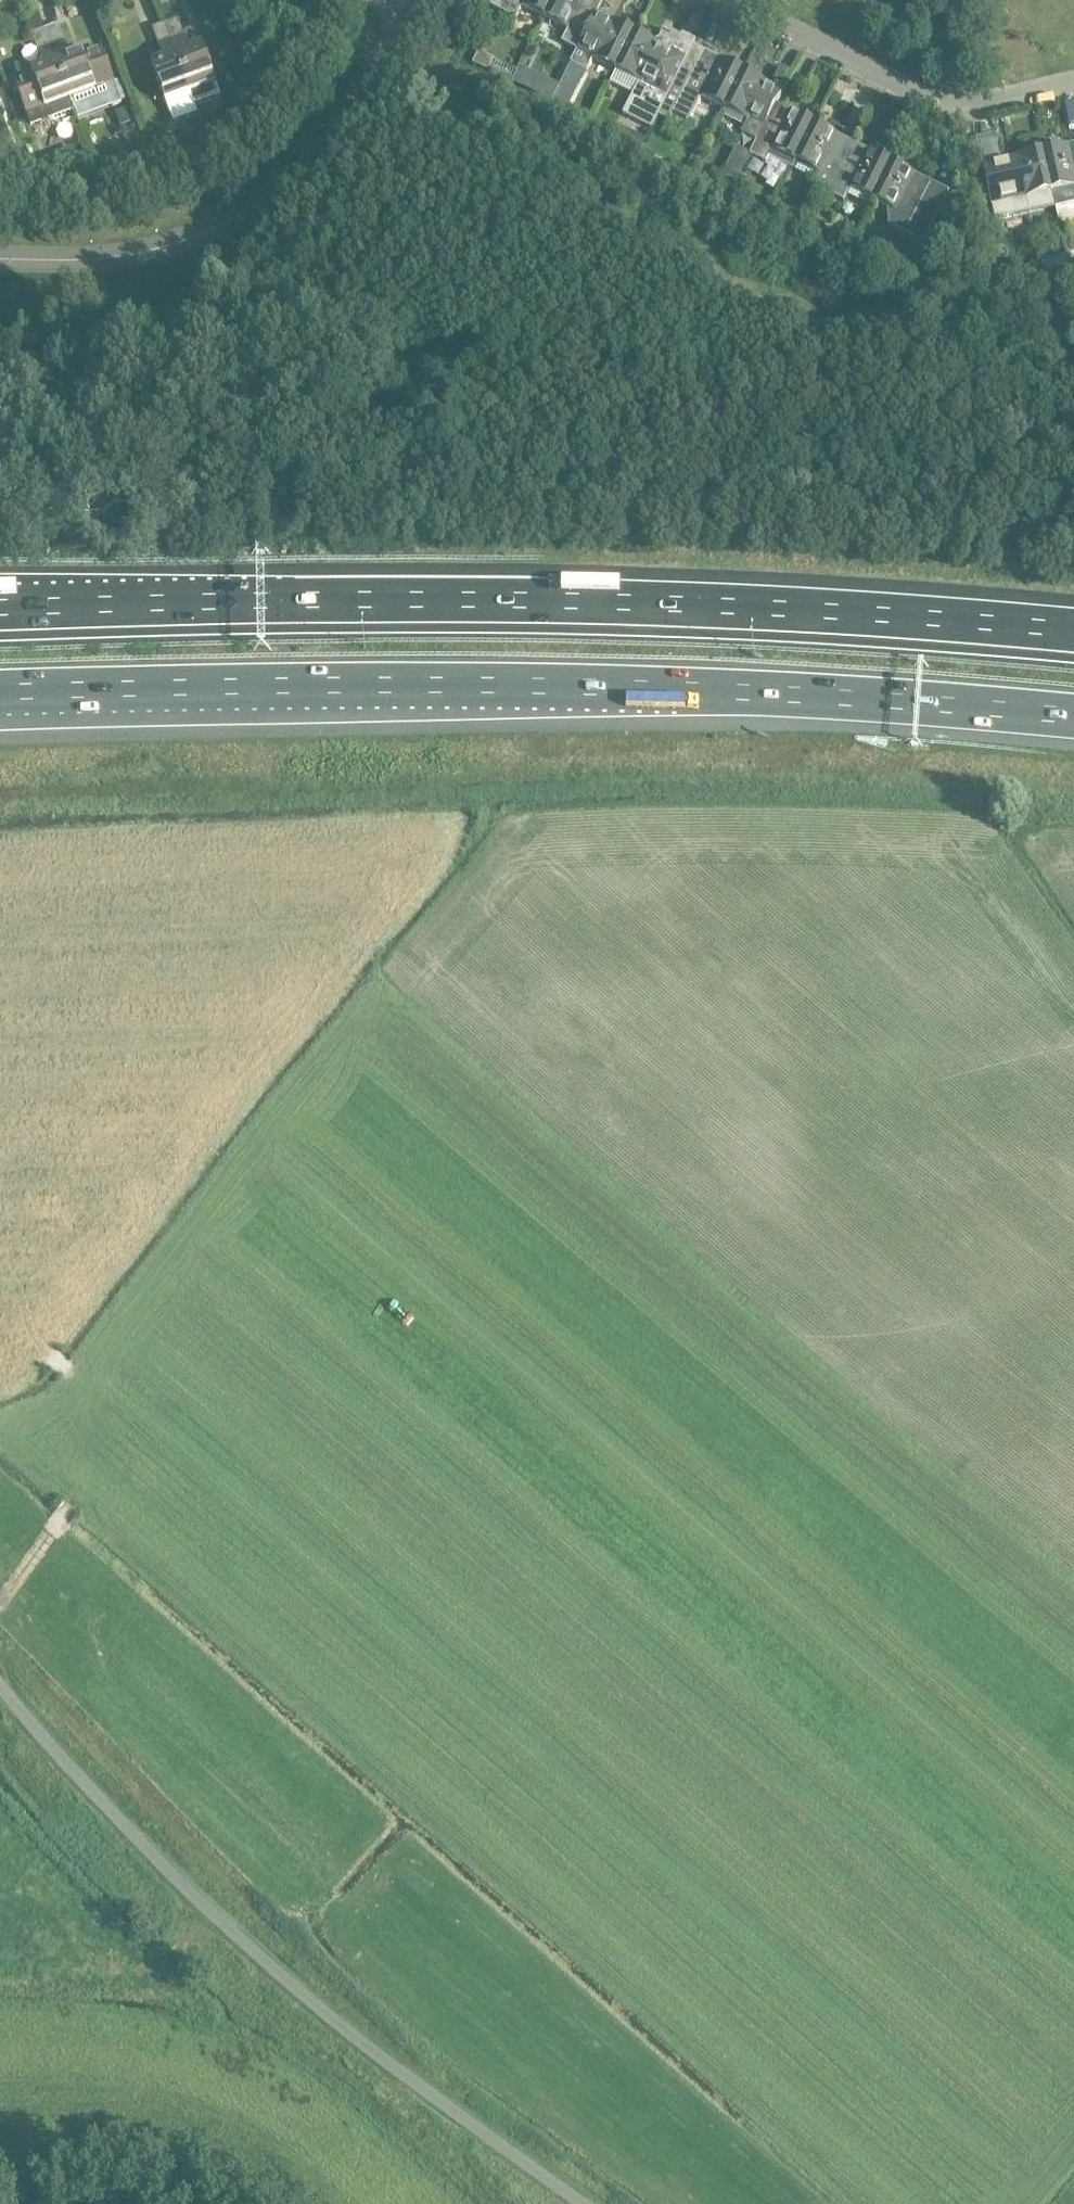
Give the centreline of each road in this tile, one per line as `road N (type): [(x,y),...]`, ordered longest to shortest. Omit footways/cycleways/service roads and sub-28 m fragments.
road 1 (motorway): [(1073,632),(747,607),(277,598),(0,608)]
road 2 (motorway): [(0,693),(674,689),(1073,716)]
road 3 (unclassified): [(0,258),(138,252),(254,205),(339,135),(407,8)]
road 4 (residential): [(740,0),(932,98),(978,102),(1073,80)]
road 5 (track): [(0,1602),(85,1485),(95,1412),(75,1370),(22,1336)]

